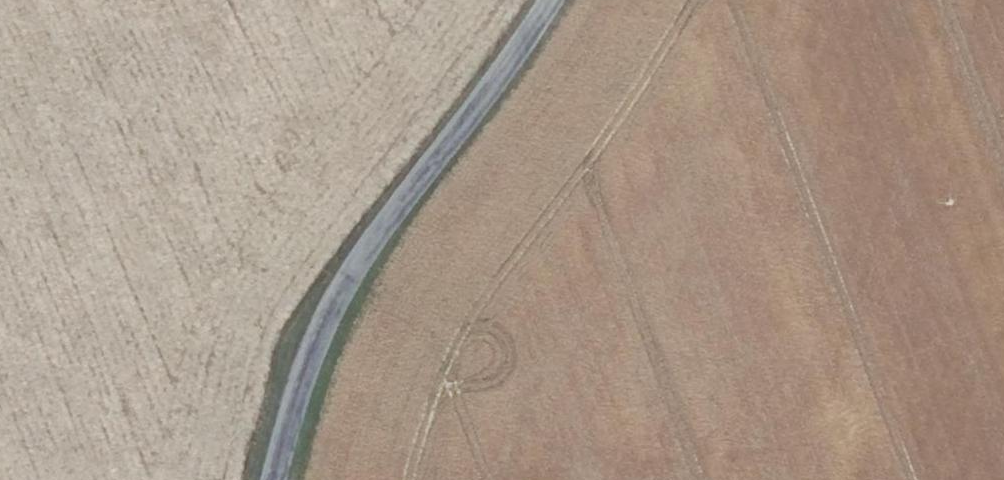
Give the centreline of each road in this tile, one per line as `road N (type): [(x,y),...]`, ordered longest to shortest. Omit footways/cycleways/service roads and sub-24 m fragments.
road 1 (tertiary): [(270,479),(325,313),(546,0)]

